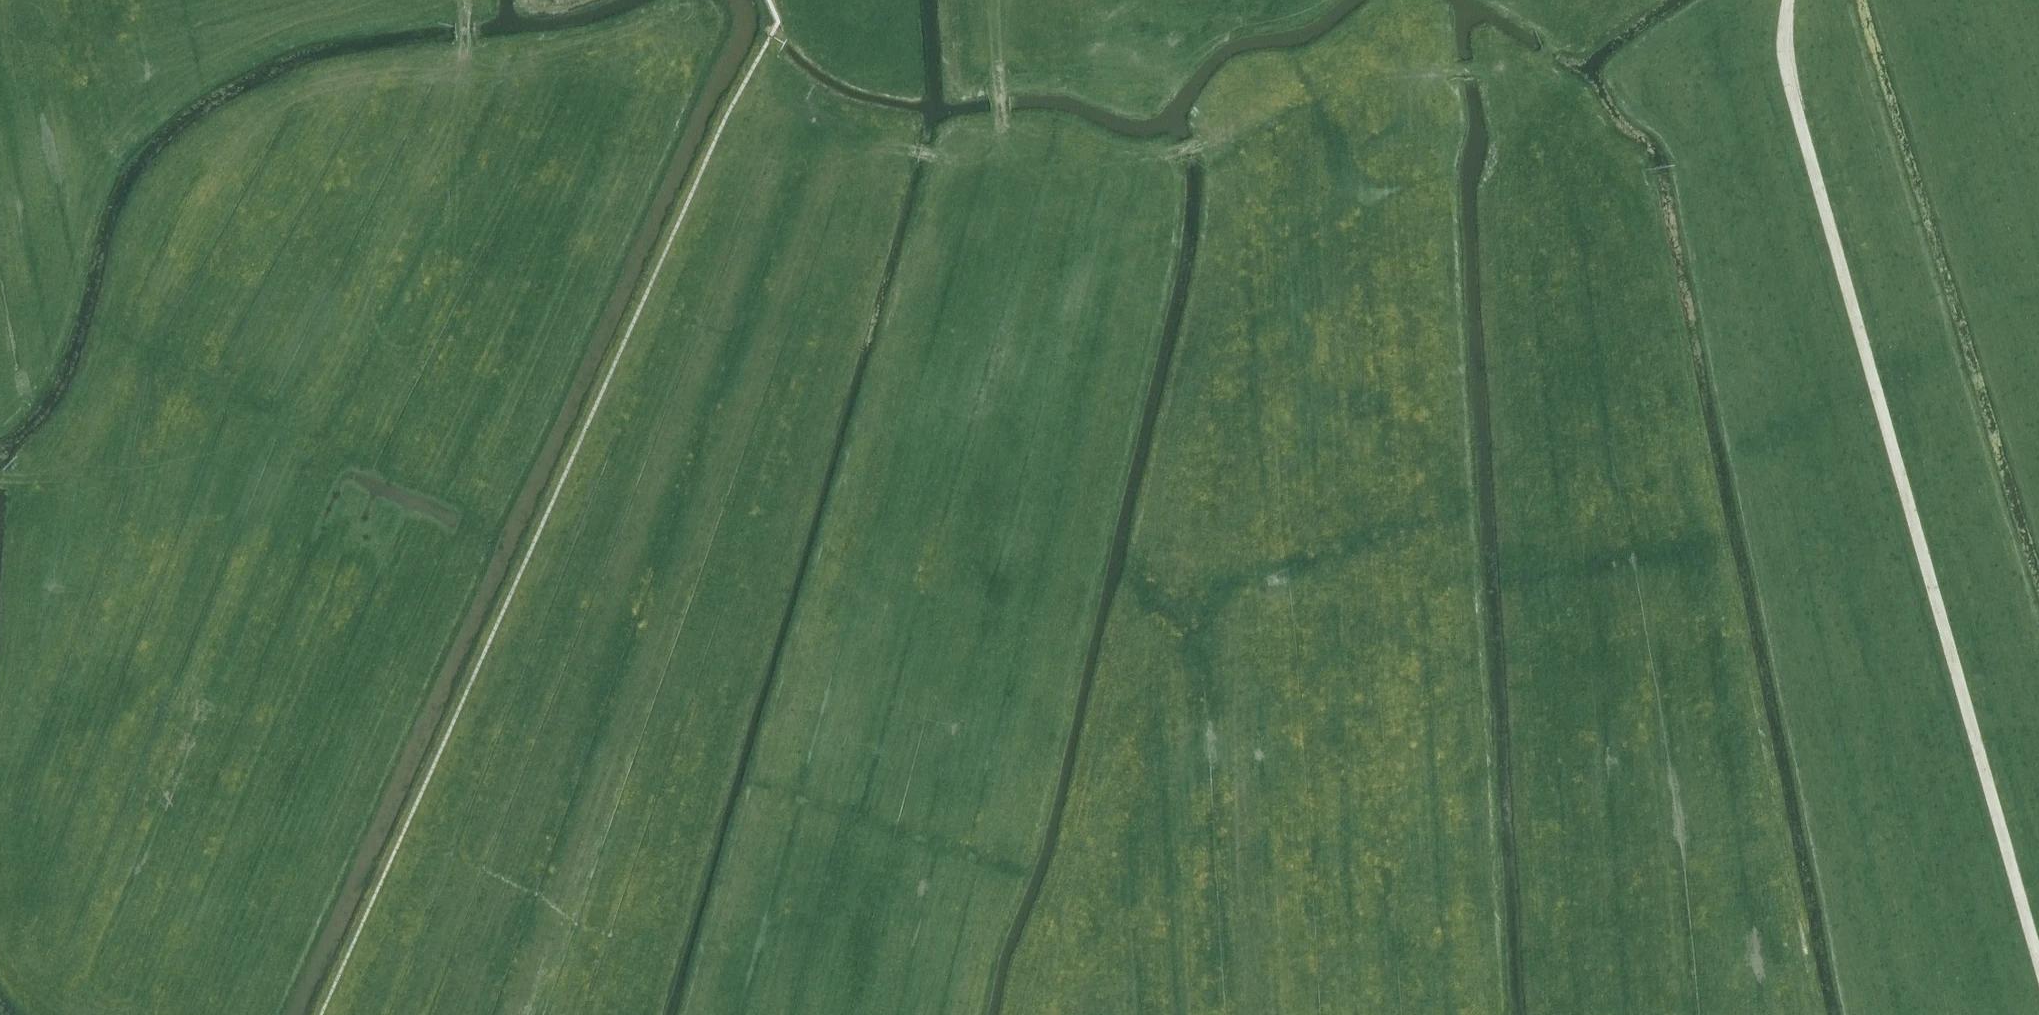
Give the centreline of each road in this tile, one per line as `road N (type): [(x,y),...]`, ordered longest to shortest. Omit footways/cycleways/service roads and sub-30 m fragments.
road 1 (track): [(2038,964),(1788,76),(1788,0)]
road 2 (track): [(970,0),(999,76),(1003,117),(998,141),(980,158),(917,152),(737,102)]

